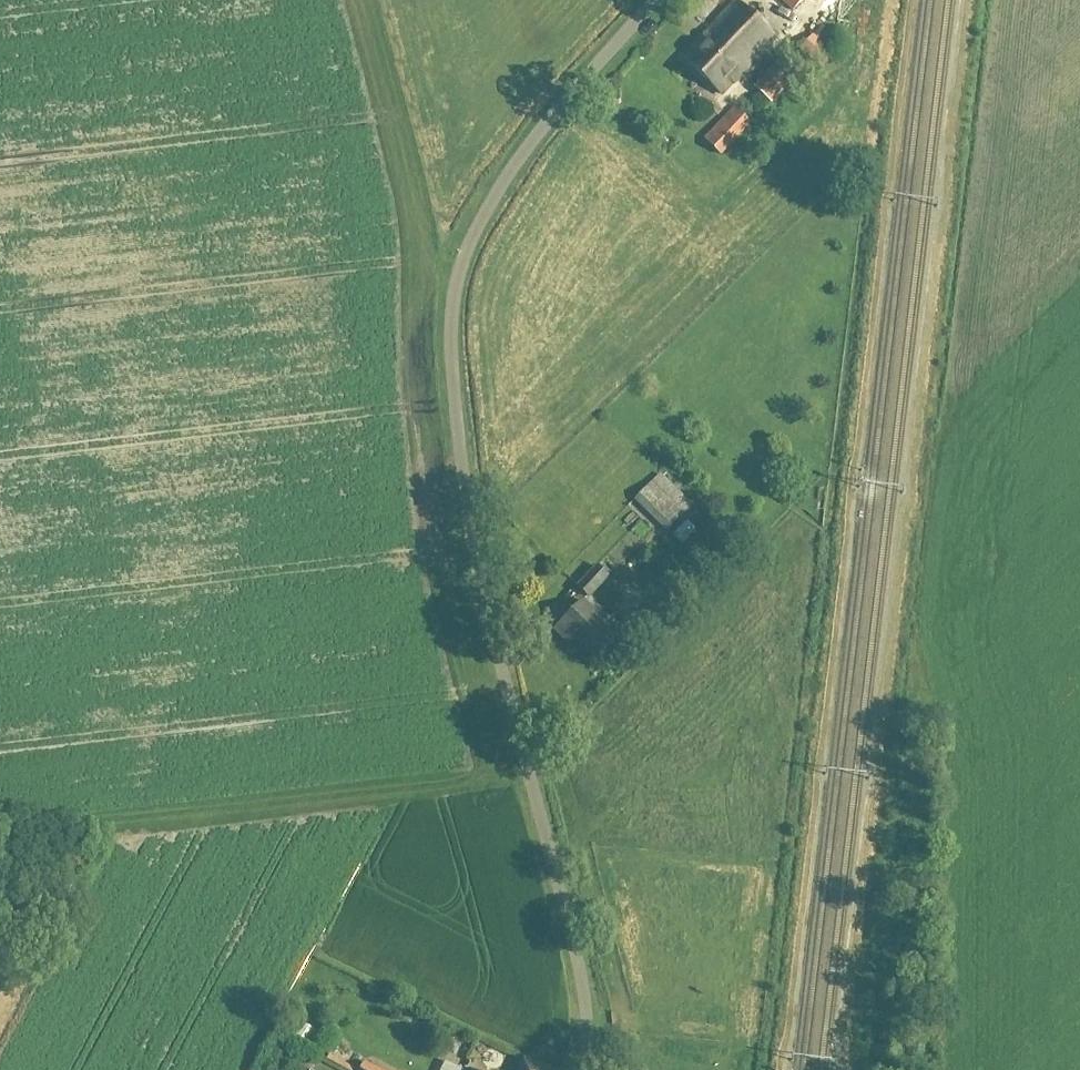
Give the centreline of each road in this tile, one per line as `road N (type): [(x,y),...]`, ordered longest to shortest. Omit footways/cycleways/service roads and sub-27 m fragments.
road 1 (unclassified): [(571,1069),(574,992),(560,913),(460,471),(454,294),(472,242),(531,145),(661,0)]

